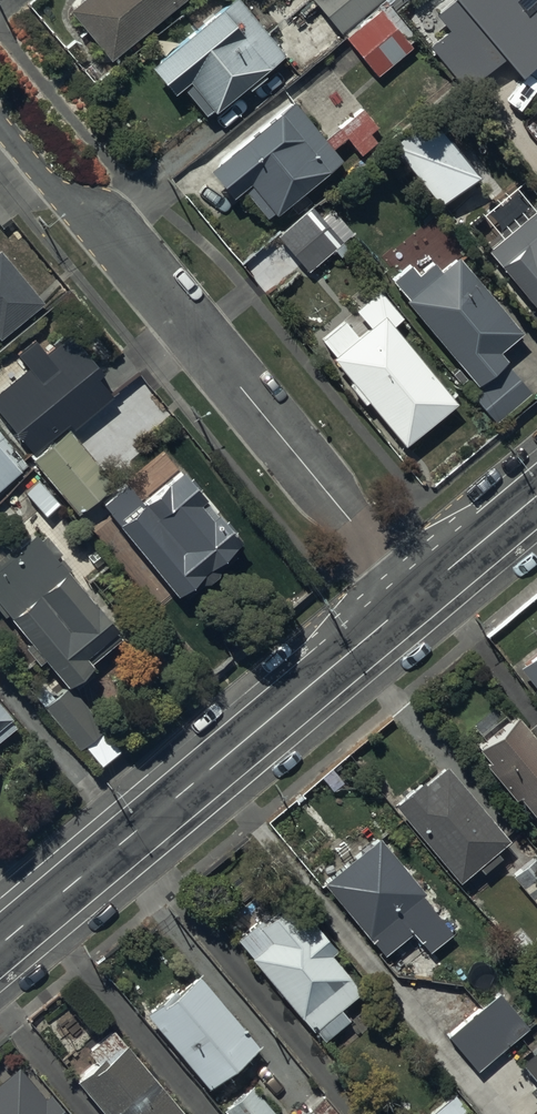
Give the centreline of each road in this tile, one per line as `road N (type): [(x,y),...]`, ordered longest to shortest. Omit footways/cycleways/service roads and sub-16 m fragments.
road 1 (residential): [(0,127),(77,211),(120,243),(413,598)]
road 2 (tertiary): [(413,598),(0,946)]
road 3 (tertiary): [(536,495),(413,598)]

